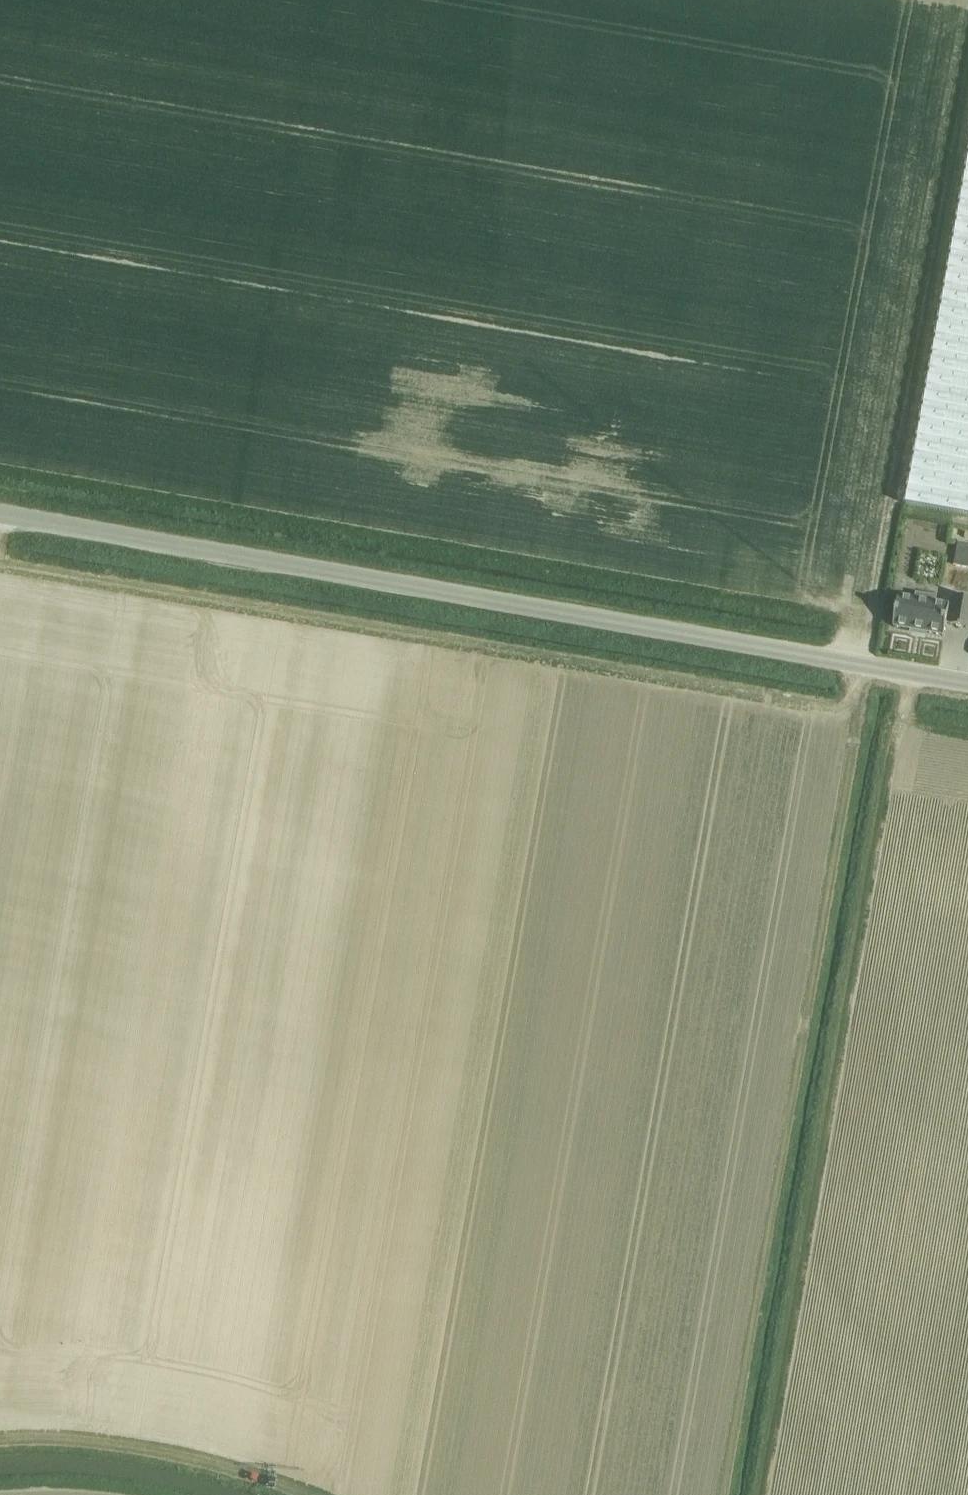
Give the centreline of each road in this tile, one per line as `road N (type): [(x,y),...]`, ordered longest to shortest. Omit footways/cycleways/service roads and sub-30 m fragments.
road 1 (unclassified): [(967,686),(0,518)]

